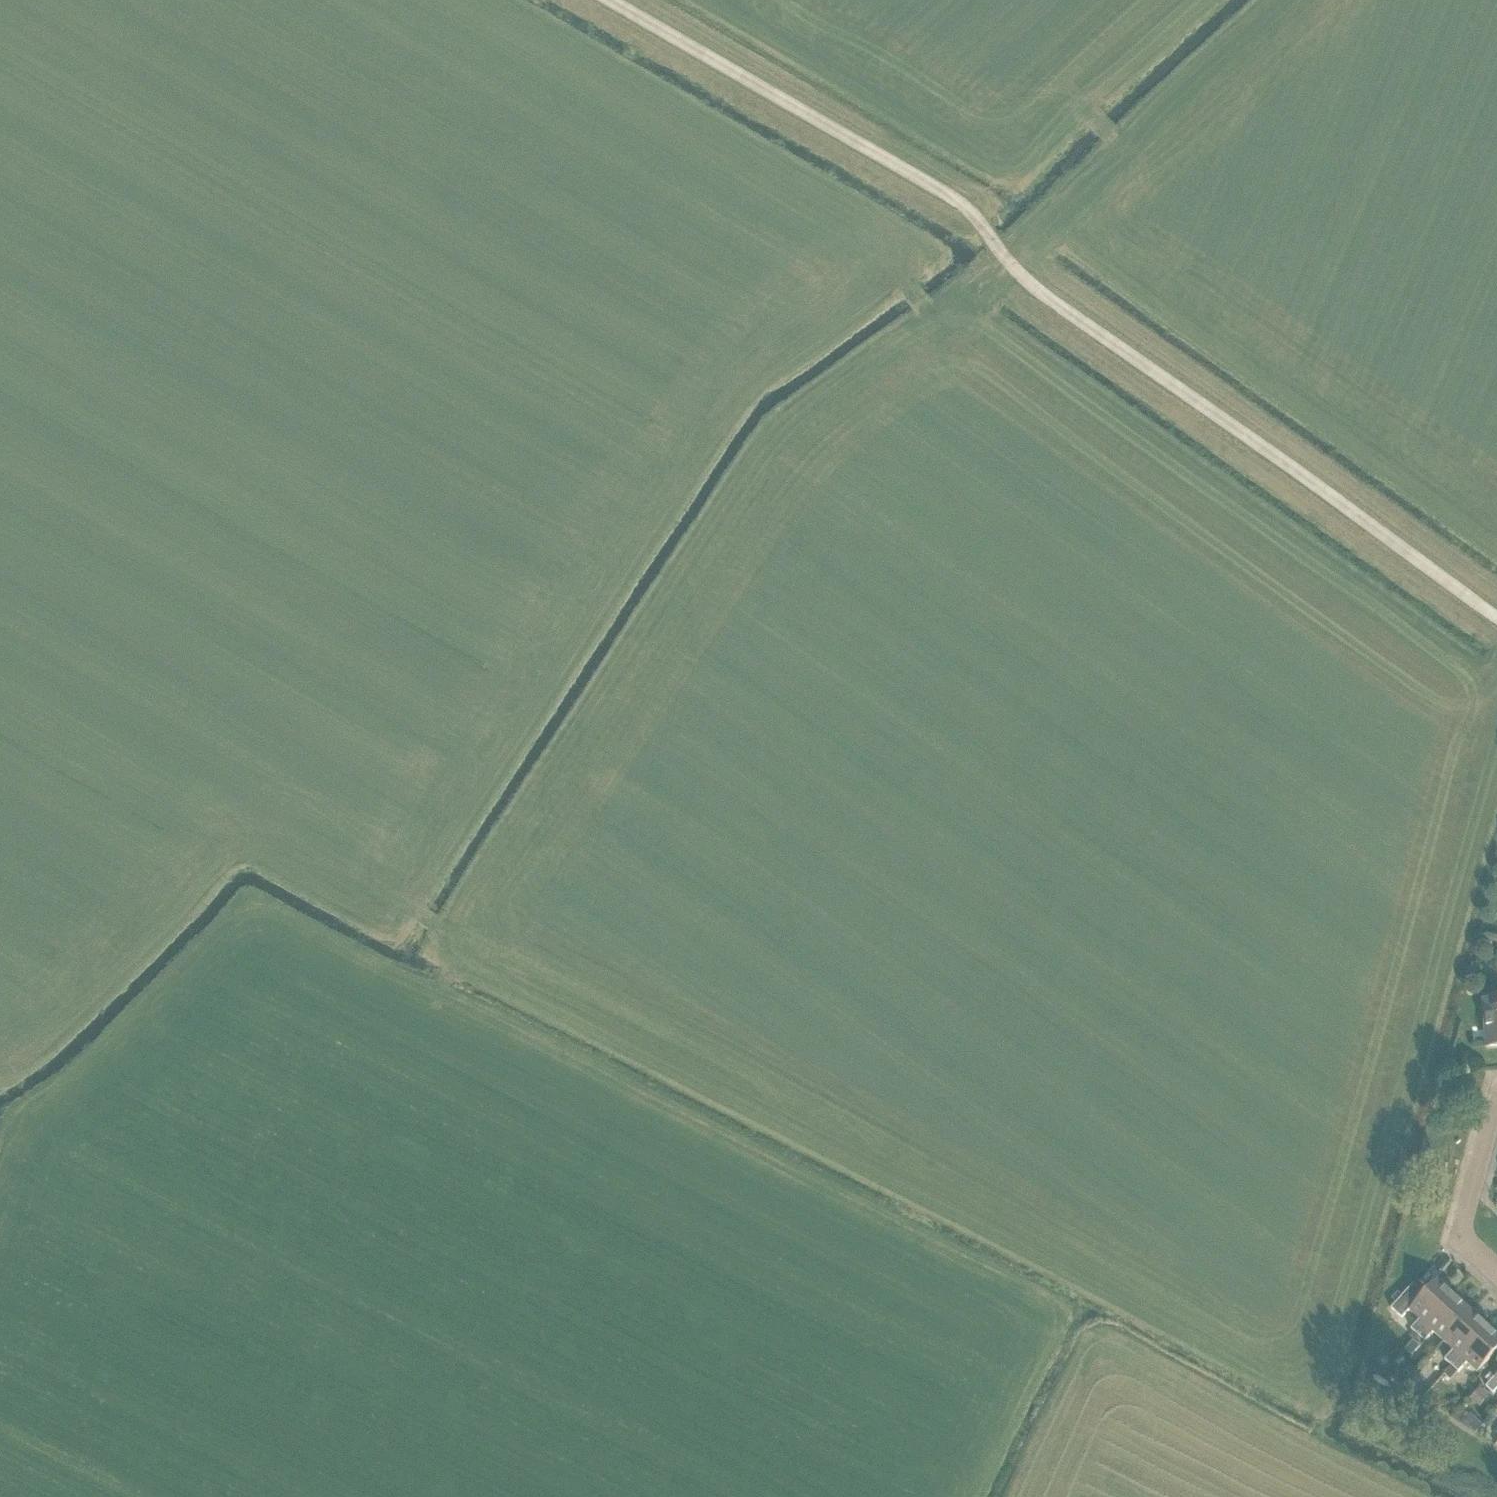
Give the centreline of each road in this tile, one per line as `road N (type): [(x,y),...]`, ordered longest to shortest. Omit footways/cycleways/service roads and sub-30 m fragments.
road 1 (residential): [(1496,1269),(1463,1232),(1496,1106)]

